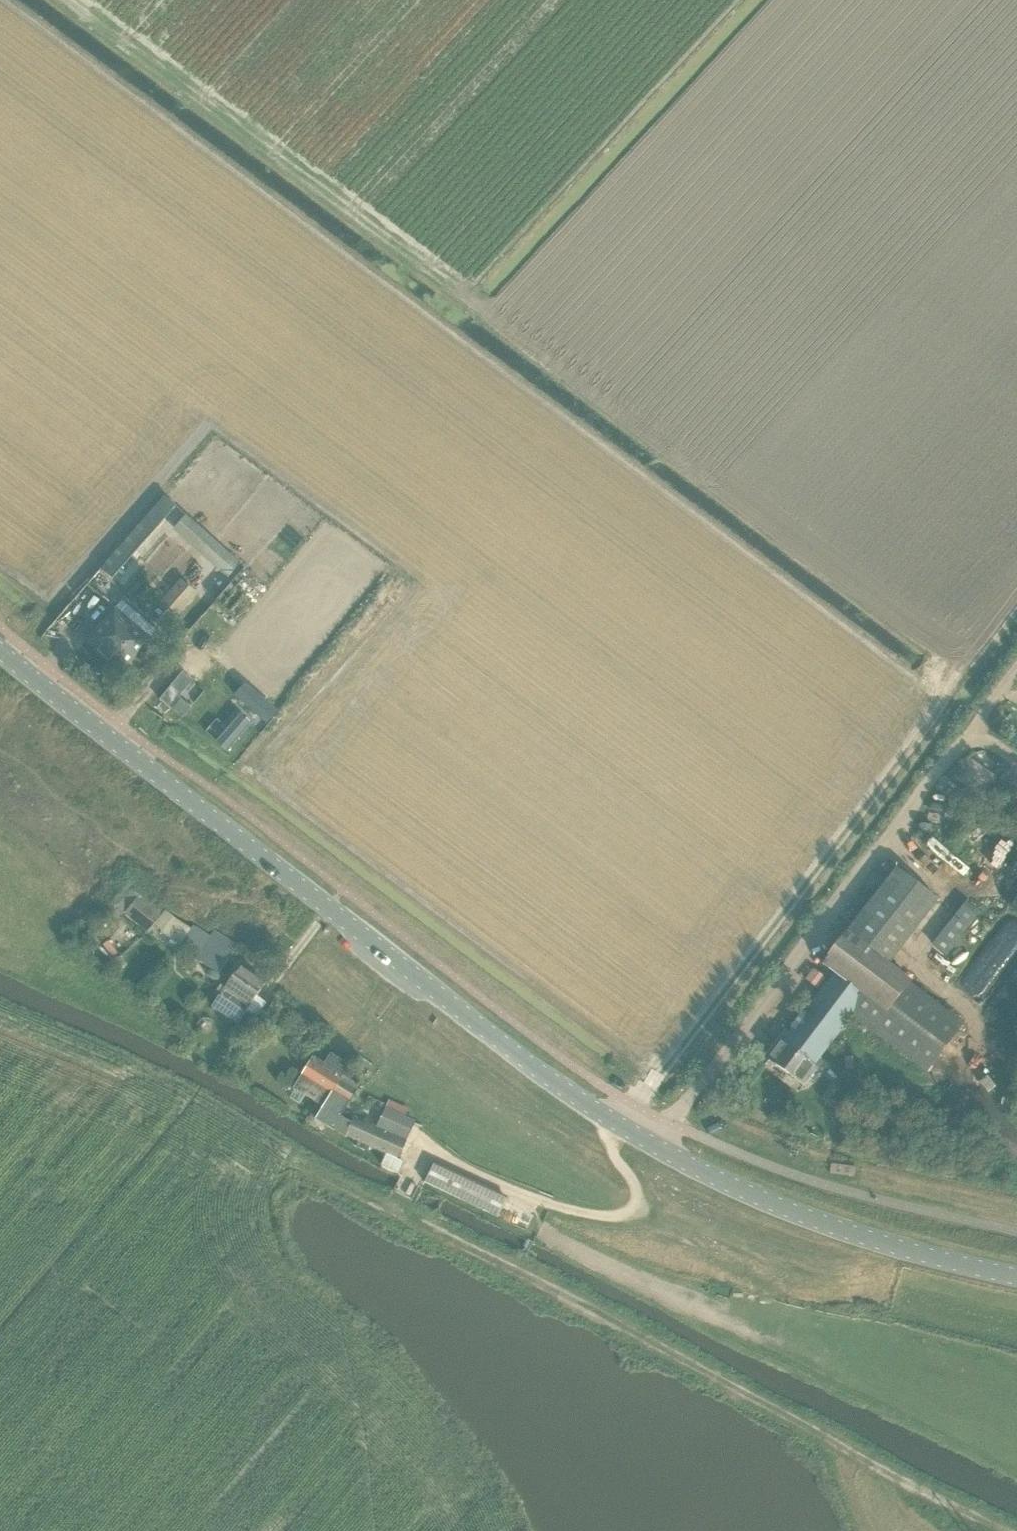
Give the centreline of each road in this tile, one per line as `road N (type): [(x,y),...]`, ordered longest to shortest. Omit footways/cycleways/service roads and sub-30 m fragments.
road 1 (tertiary): [(1016,1277),(818,1221),(677,1160),(557,1084),(0,650)]
road 2 (track): [(1016,594),(634,1105)]
road 3 (track): [(484,1256),(1016,1530)]

